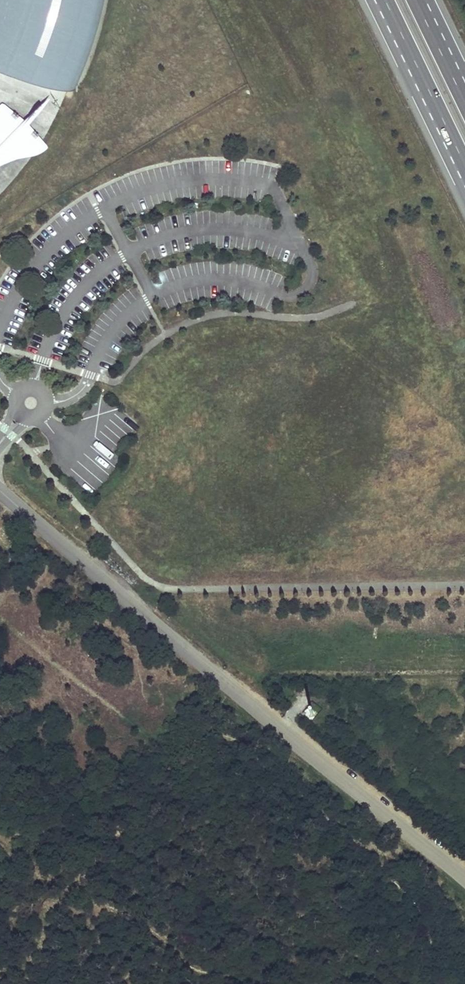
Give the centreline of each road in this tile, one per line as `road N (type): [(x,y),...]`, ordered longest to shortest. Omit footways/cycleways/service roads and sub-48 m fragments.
road 1 (trunk): [(381,0),(464,168)]

